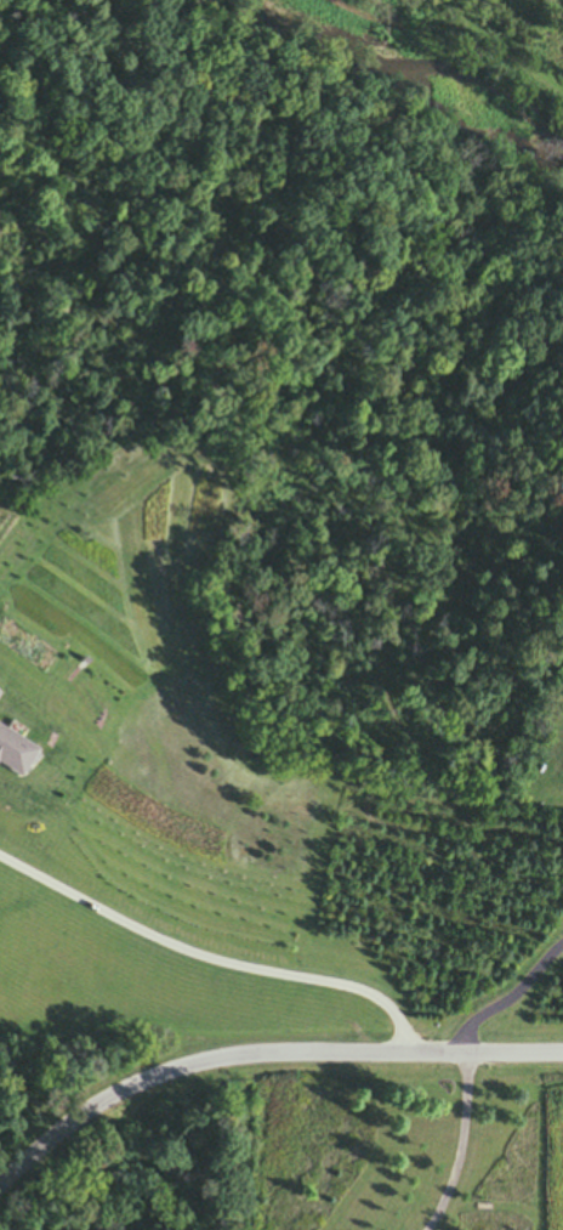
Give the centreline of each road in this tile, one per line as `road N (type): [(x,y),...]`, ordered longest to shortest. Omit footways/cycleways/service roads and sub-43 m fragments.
road 1 (tertiary): [(0,1185),(114,1094),(227,1058),(562,1052)]

